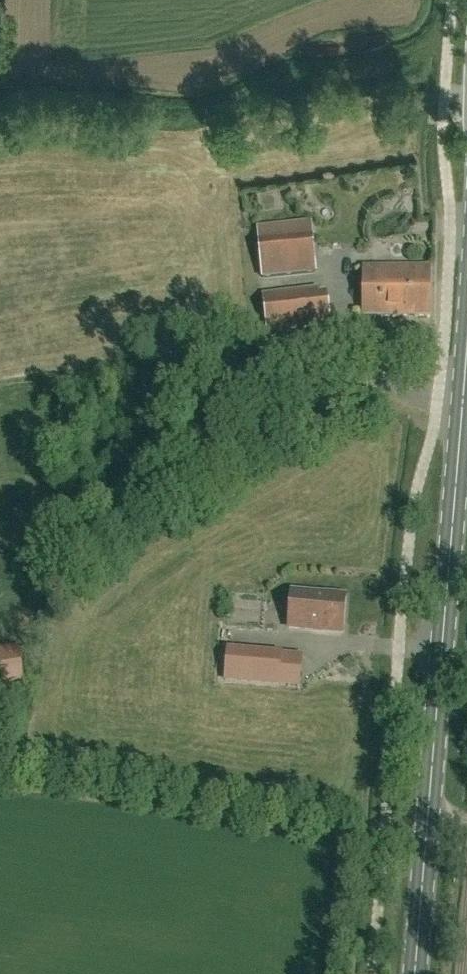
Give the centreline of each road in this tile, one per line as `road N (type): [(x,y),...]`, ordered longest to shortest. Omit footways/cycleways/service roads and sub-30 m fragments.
road 1 (secondary): [(416,973),(466,365)]

